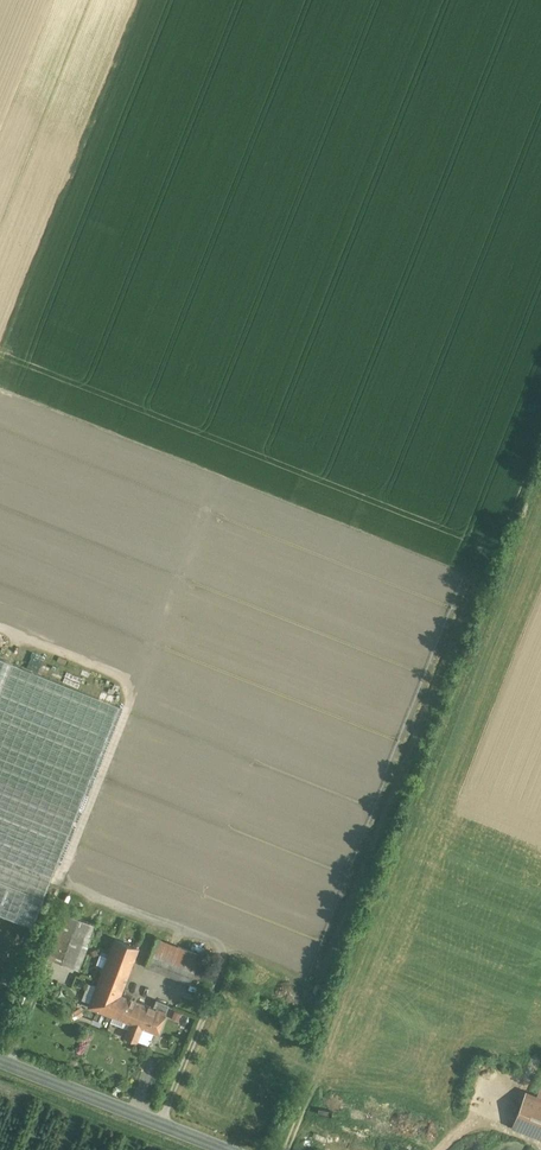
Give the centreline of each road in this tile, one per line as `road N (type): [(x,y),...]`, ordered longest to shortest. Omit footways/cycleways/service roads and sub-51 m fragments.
road 1 (unclassified): [(0,1060),(229,1149)]

